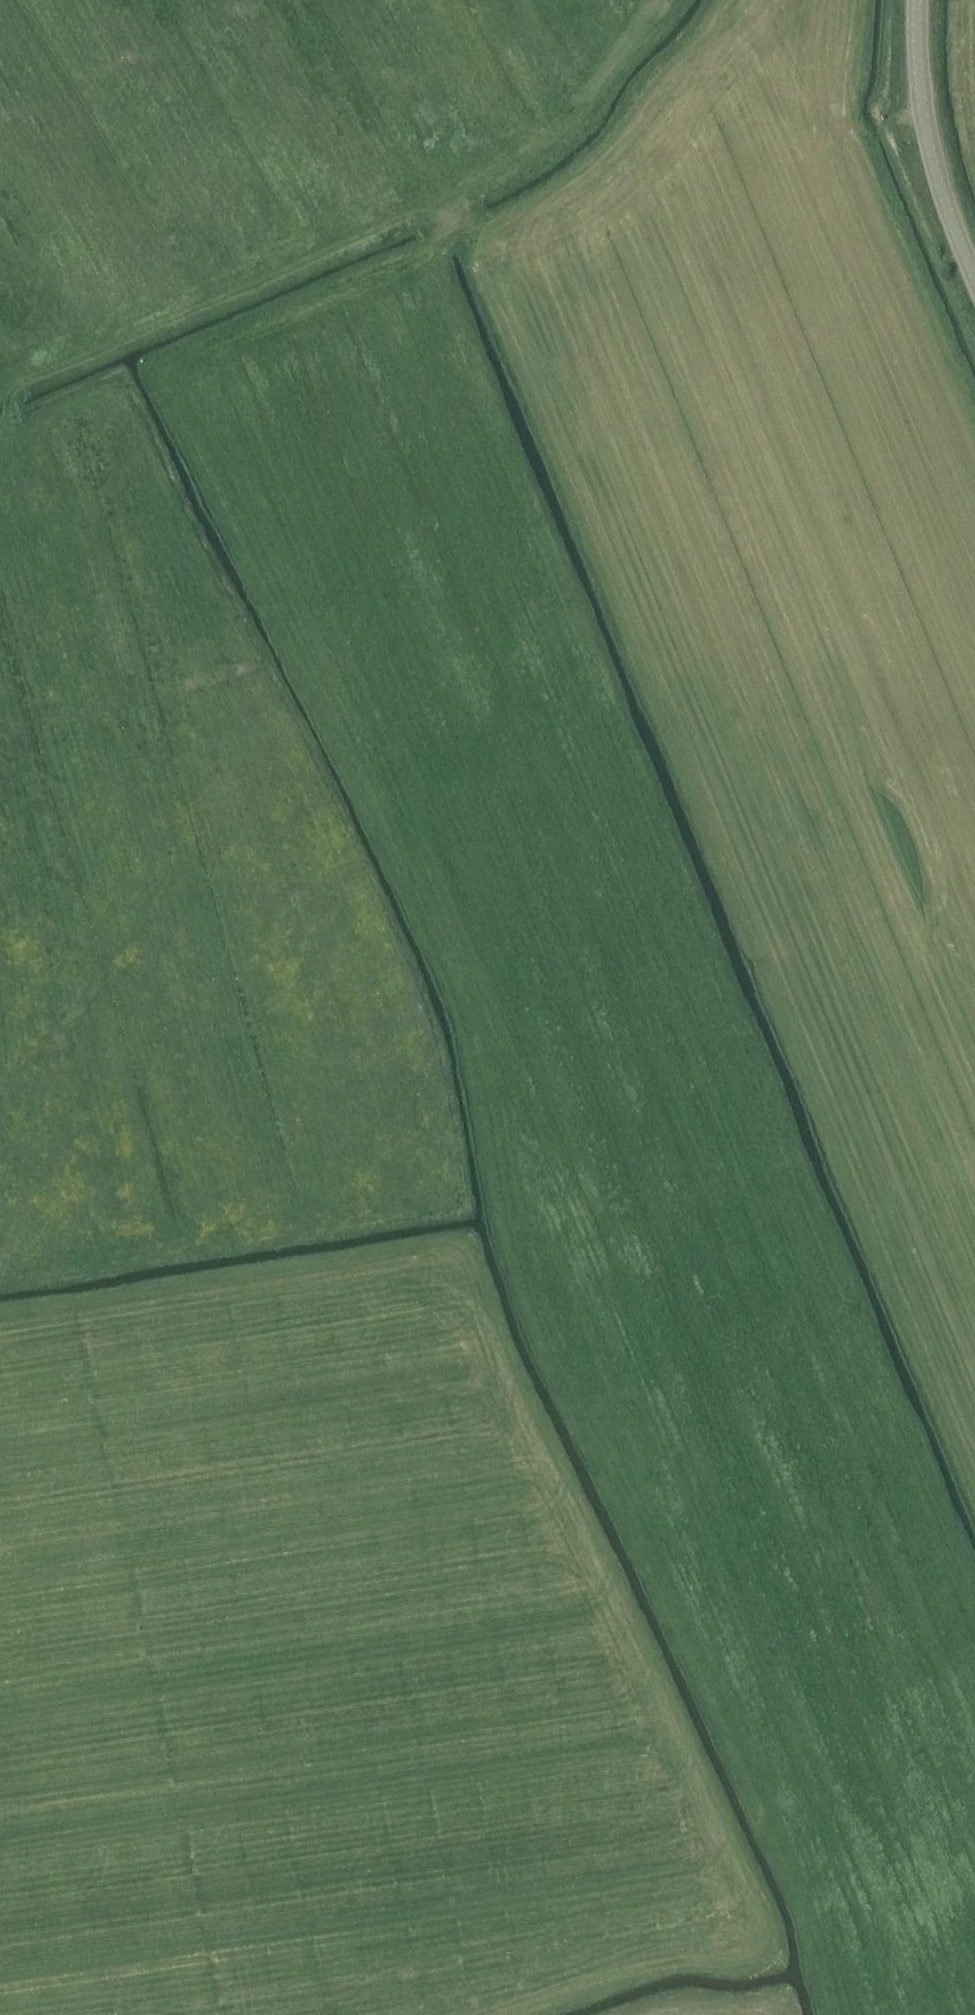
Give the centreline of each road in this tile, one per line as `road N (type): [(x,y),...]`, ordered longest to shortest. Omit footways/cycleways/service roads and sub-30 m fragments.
road 1 (tertiary): [(974,278),(928,137),(917,0)]

